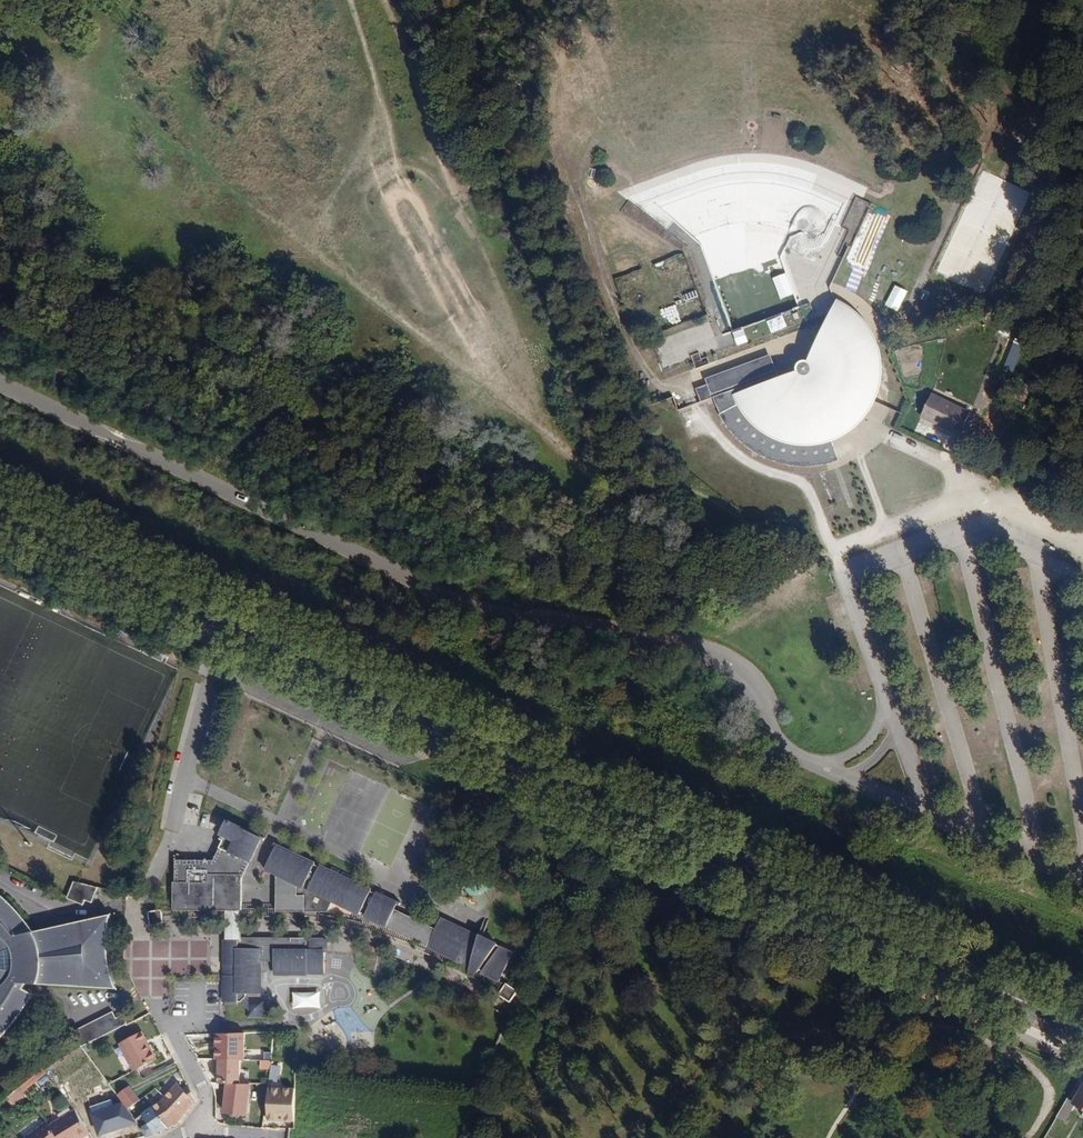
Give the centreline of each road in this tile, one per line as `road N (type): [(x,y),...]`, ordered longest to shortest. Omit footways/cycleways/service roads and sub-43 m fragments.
road 1 (residential): [(0,383),(418,580),(494,608),(712,650),(735,661),(757,686),(780,746),(812,766),(1082,874)]
road 2 (primary): [(0,513),(1082,1030)]

